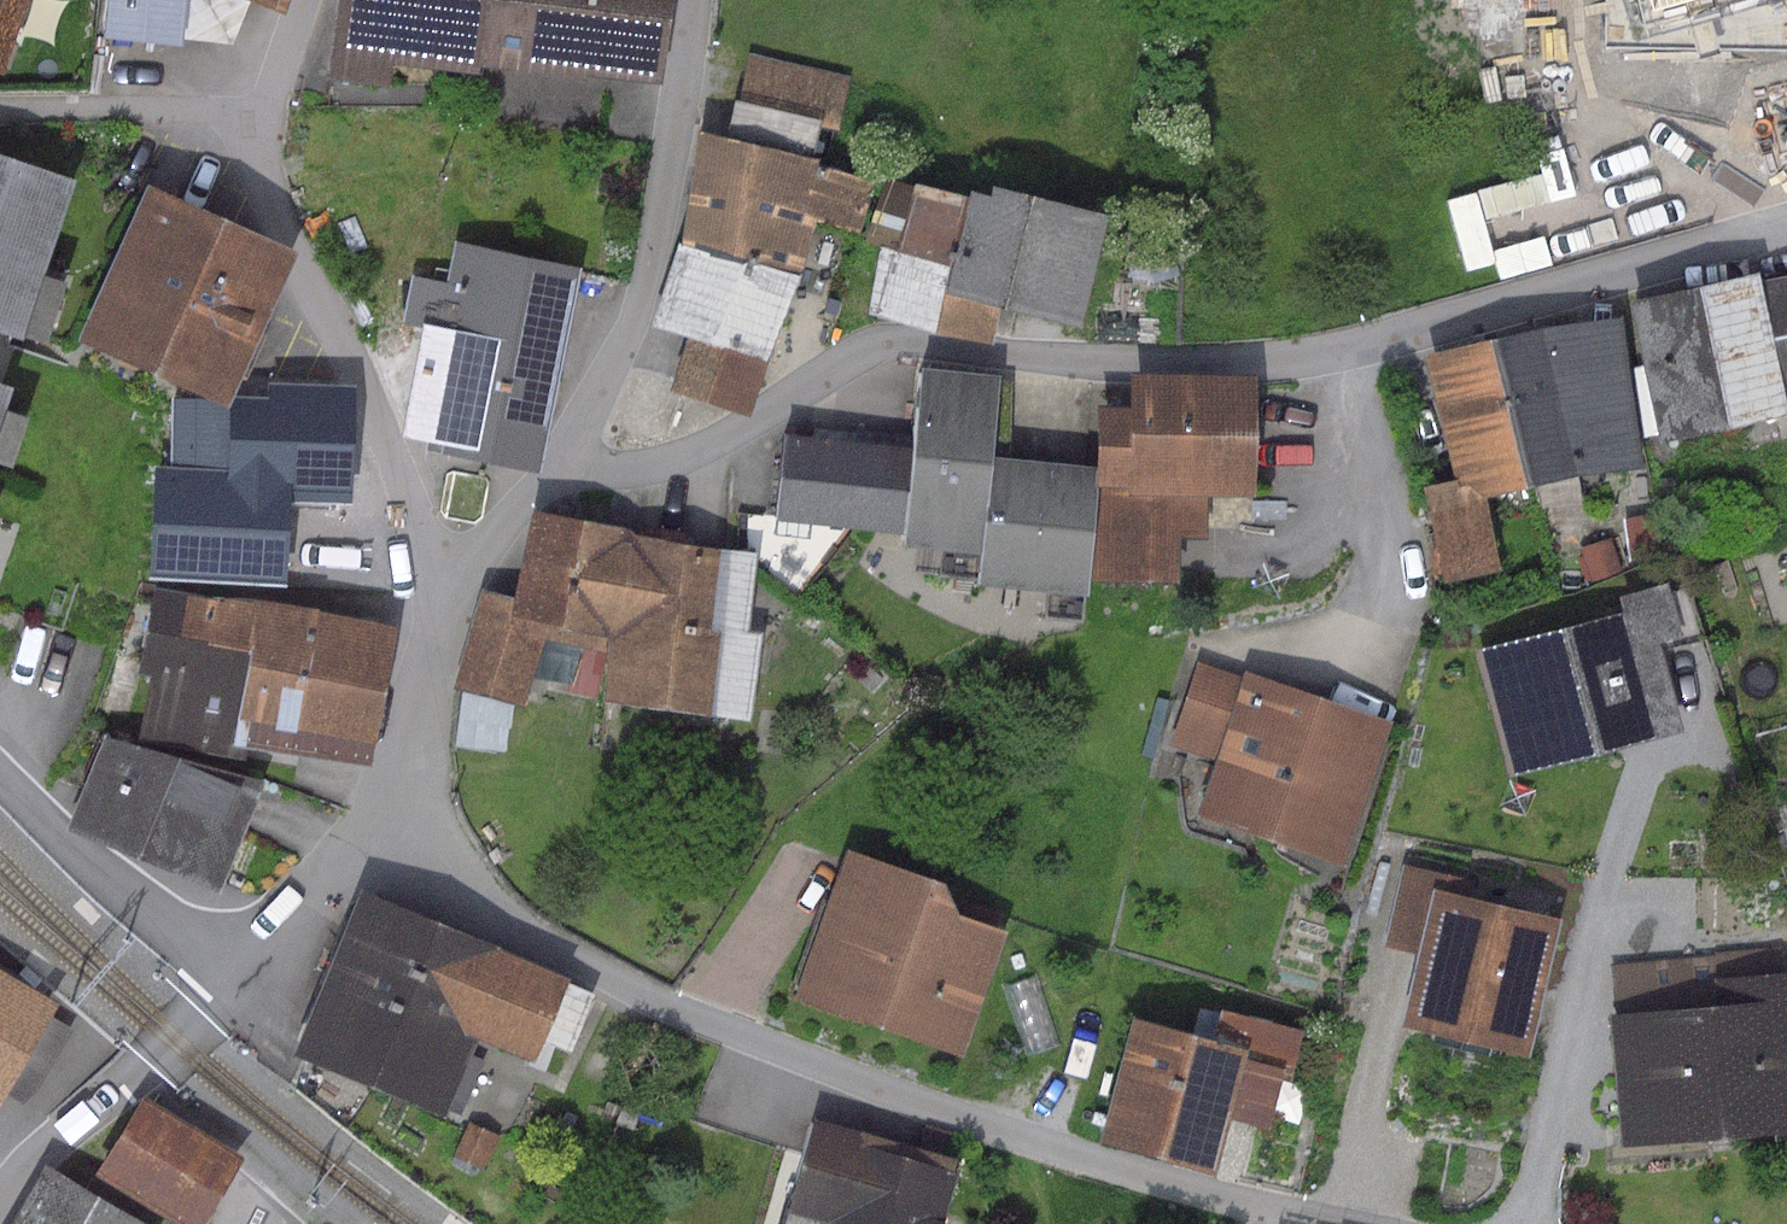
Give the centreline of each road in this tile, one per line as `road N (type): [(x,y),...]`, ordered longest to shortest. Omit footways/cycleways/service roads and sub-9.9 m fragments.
road 1 (residential): [(565,460),(640,471),(753,429),(863,344),(892,337),(1031,359),(1286,357),(1396,339),(1786,226)]
road 2 (residential): [(302,0),(264,116),(262,168),(450,593)]
road 3 (residential): [(688,0),(661,210),(639,303),(565,460)]
road 4 (residential): [(0,1194),(25,1161),(251,960)]
road 5 (residential): [(251,960),(203,950),(145,921),(0,783)]
road 6 (residential): [(450,593),(374,828)]
road 7 (residential): [(251,960),(342,872),(374,828)]
road 8 (residential): [(565,460),(521,501),(450,593)]

